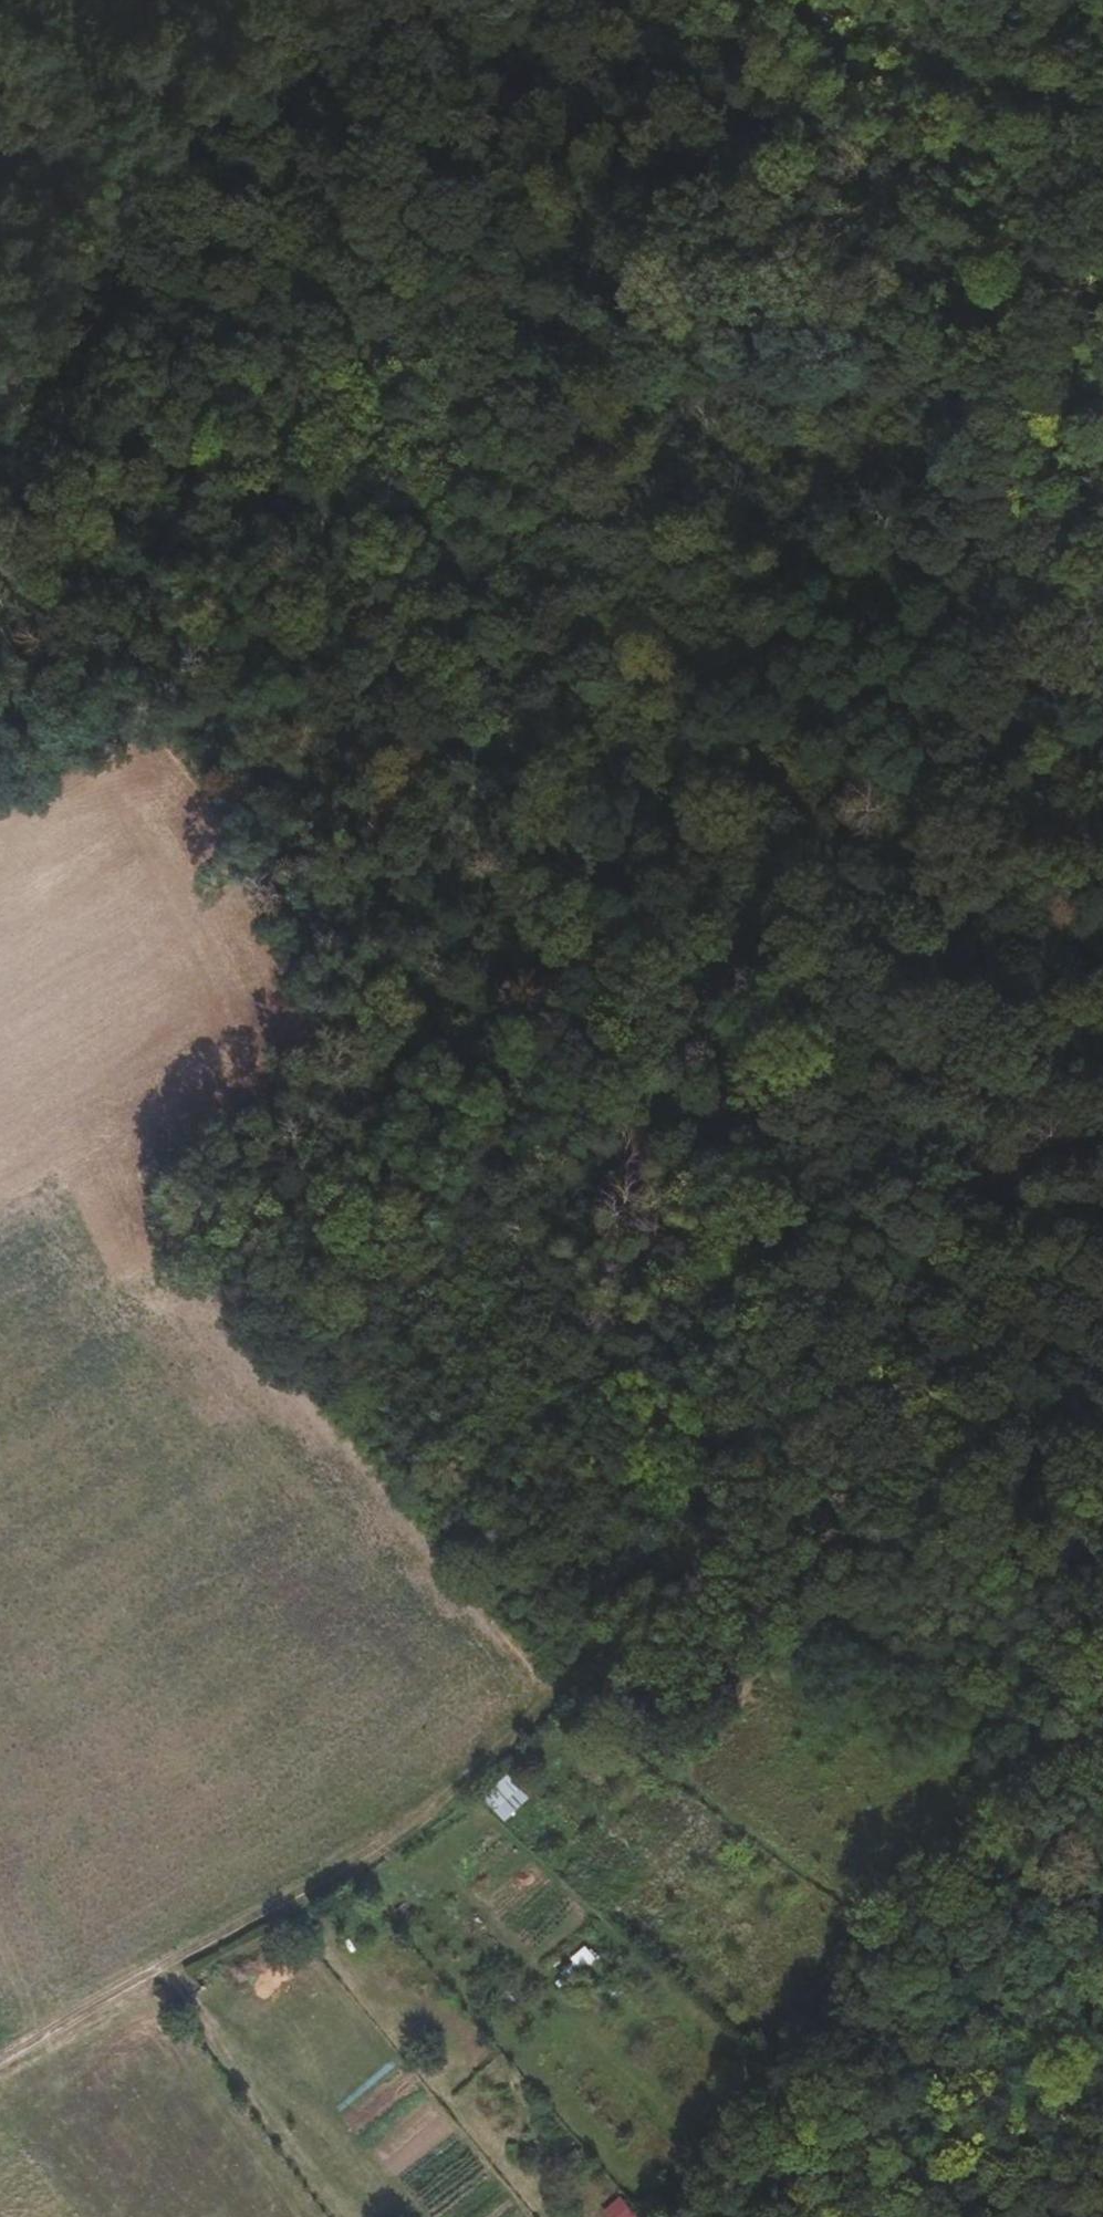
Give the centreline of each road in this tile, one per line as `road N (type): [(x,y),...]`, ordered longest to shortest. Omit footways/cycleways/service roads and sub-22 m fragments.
road 1 (track): [(0,2062),(415,1826),(766,1523),(816,1502),(862,1500),(979,1565),(1102,1665)]
road 2 (track): [(602,0),(876,334),(1102,663)]

